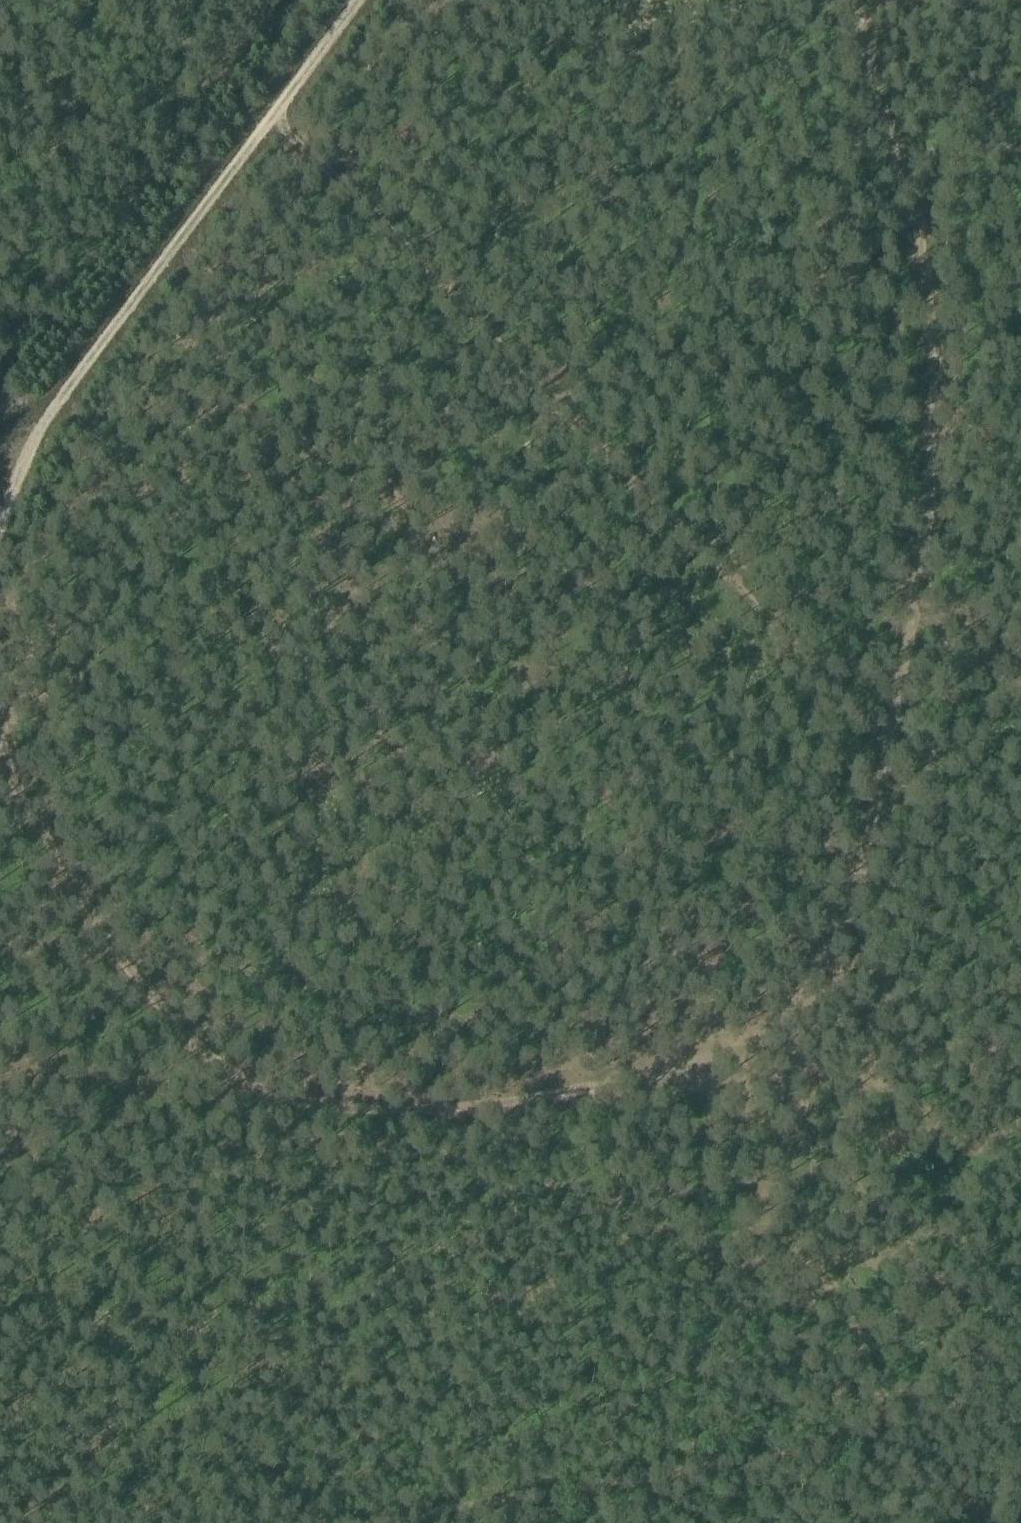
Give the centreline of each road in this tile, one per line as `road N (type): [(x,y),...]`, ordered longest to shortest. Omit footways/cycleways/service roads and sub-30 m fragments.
road 1 (track): [(0,748),(51,859),(131,976),(205,1050),(290,1091),(365,1098),(573,1089),(770,1041),(811,1001),(845,926),(879,801),(924,516),(930,380),(907,219),(842,0)]
road 2 (track): [(0,523),(25,460),(75,378),(352,0)]

